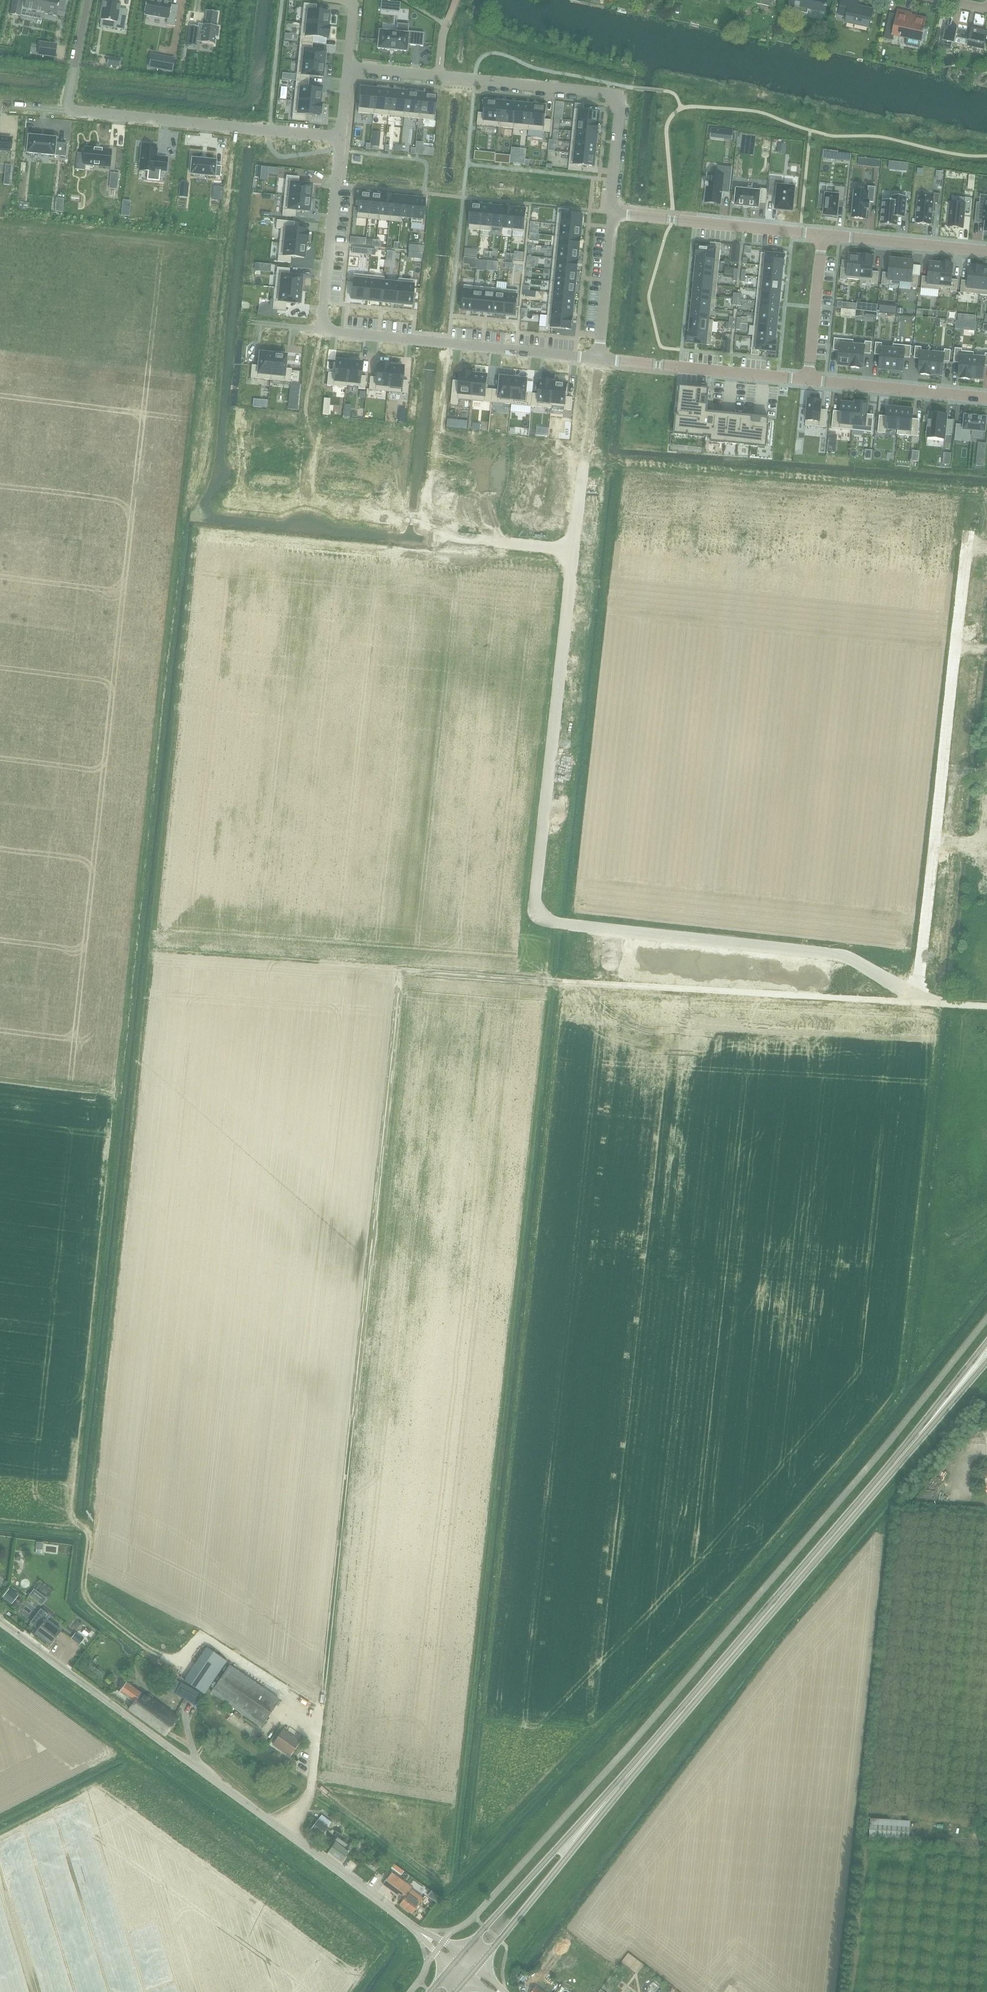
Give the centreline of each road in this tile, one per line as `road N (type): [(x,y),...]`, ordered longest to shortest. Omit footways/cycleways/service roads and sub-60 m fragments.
road 1 (track): [(321,1702),(401,971),(564,981)]
road 2 (unclassified): [(415,1929),(0,1621)]
road 3 (secondary): [(675,1725),(943,1406)]
road 4 (residential): [(348,68),(619,96),(612,214)]
road 5 (secondary): [(675,1725),(465,1950)]
road 6 (secondary): [(480,1963),(675,1725)]
road 7 (residential): [(67,112),(341,137)]
road 8 (residential): [(330,330),(597,358)]
road 9 (residential): [(597,358),(809,380)]
road 10 (residential): [(822,235),(612,214)]
road 11 (residential): [(330,330),(323,302),(341,137)]
road 12 (residential): [(809,380),(986,398)]
road 13 (residential): [(986,251),(822,235)]
road 14 (residential): [(822,235),(809,380)]
road 15 (residential): [(612,214),(597,358)]

